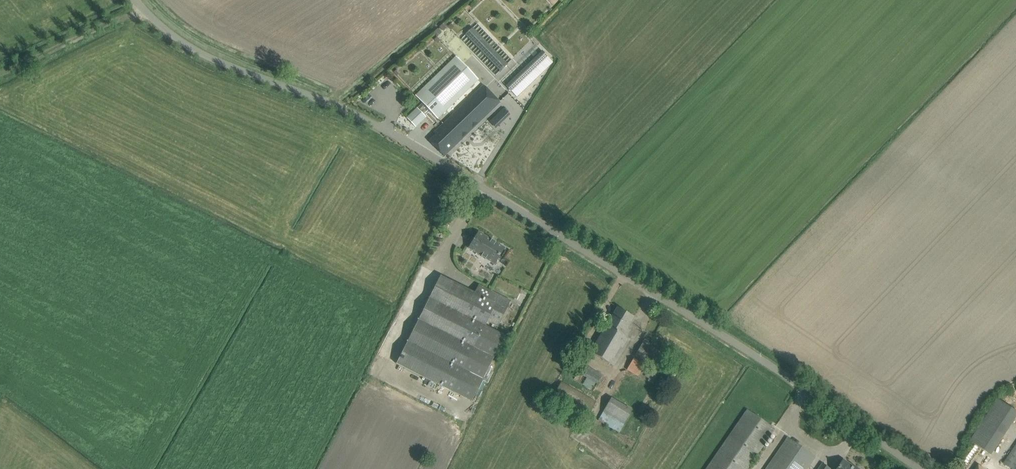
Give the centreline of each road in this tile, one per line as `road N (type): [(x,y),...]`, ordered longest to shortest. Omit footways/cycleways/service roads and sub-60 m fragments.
road 1 (unclassified): [(919,468),(795,382),(435,158),(344,110),(213,59),(160,28),(133,0)]
road 2 (track): [(0,77),(143,12)]

